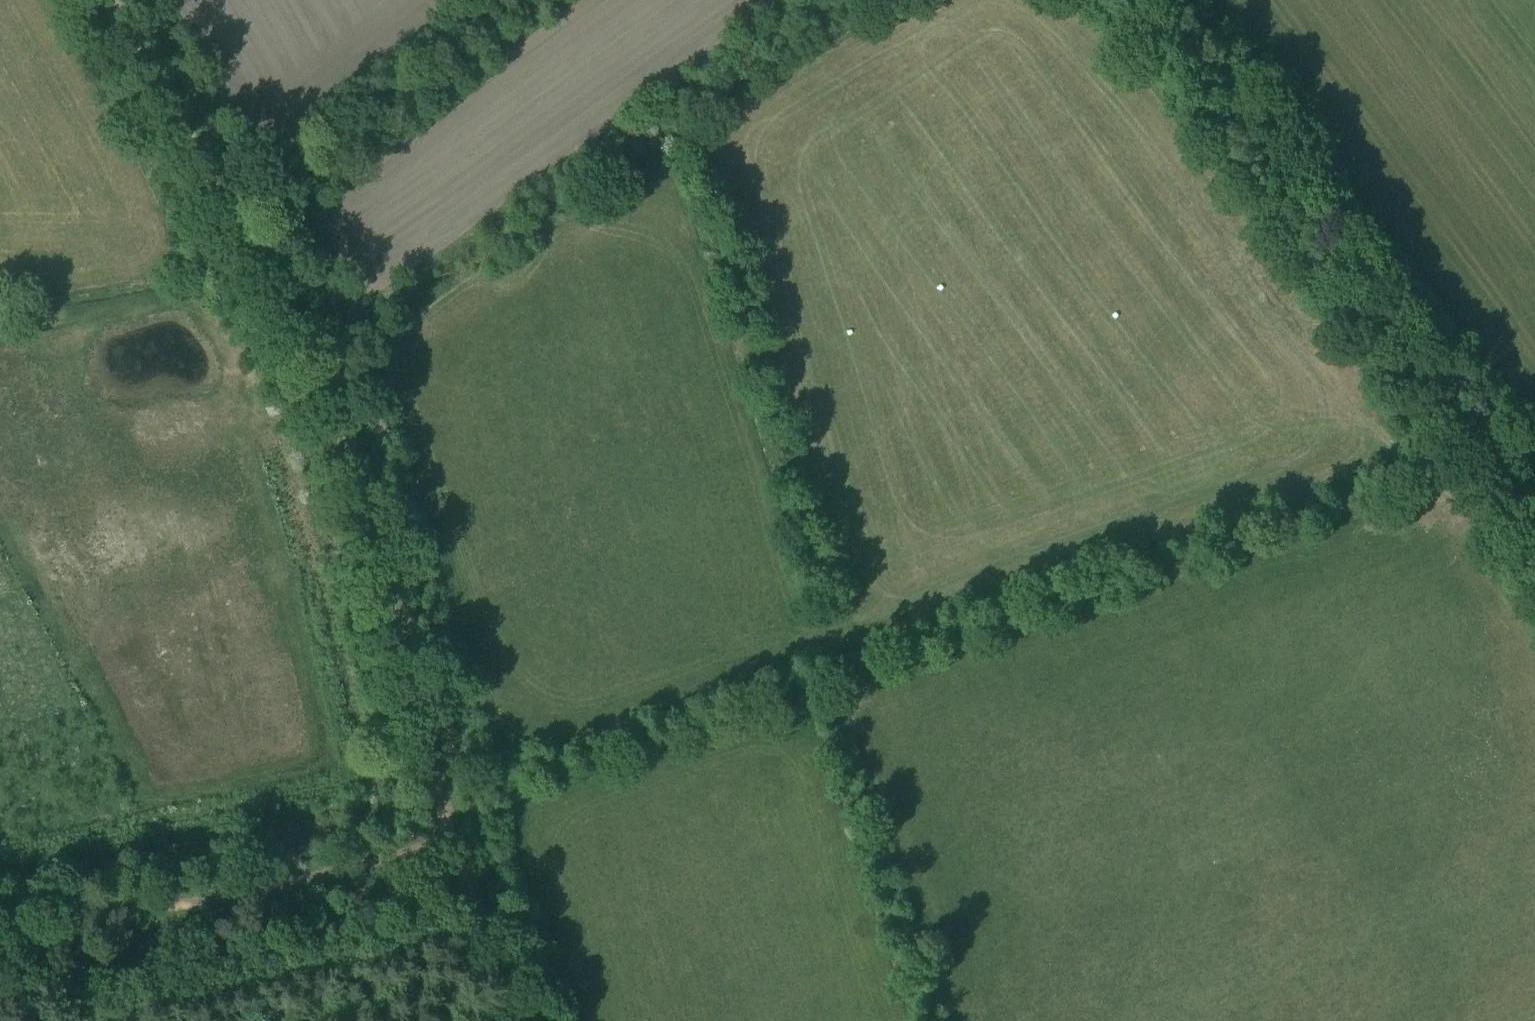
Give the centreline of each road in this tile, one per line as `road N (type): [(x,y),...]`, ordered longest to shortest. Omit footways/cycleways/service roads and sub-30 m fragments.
road 1 (track): [(461,847),(324,381),(113,0)]
road 2 (track): [(0,946),(461,847)]
road 3 (track): [(511,1020),(461,847)]

